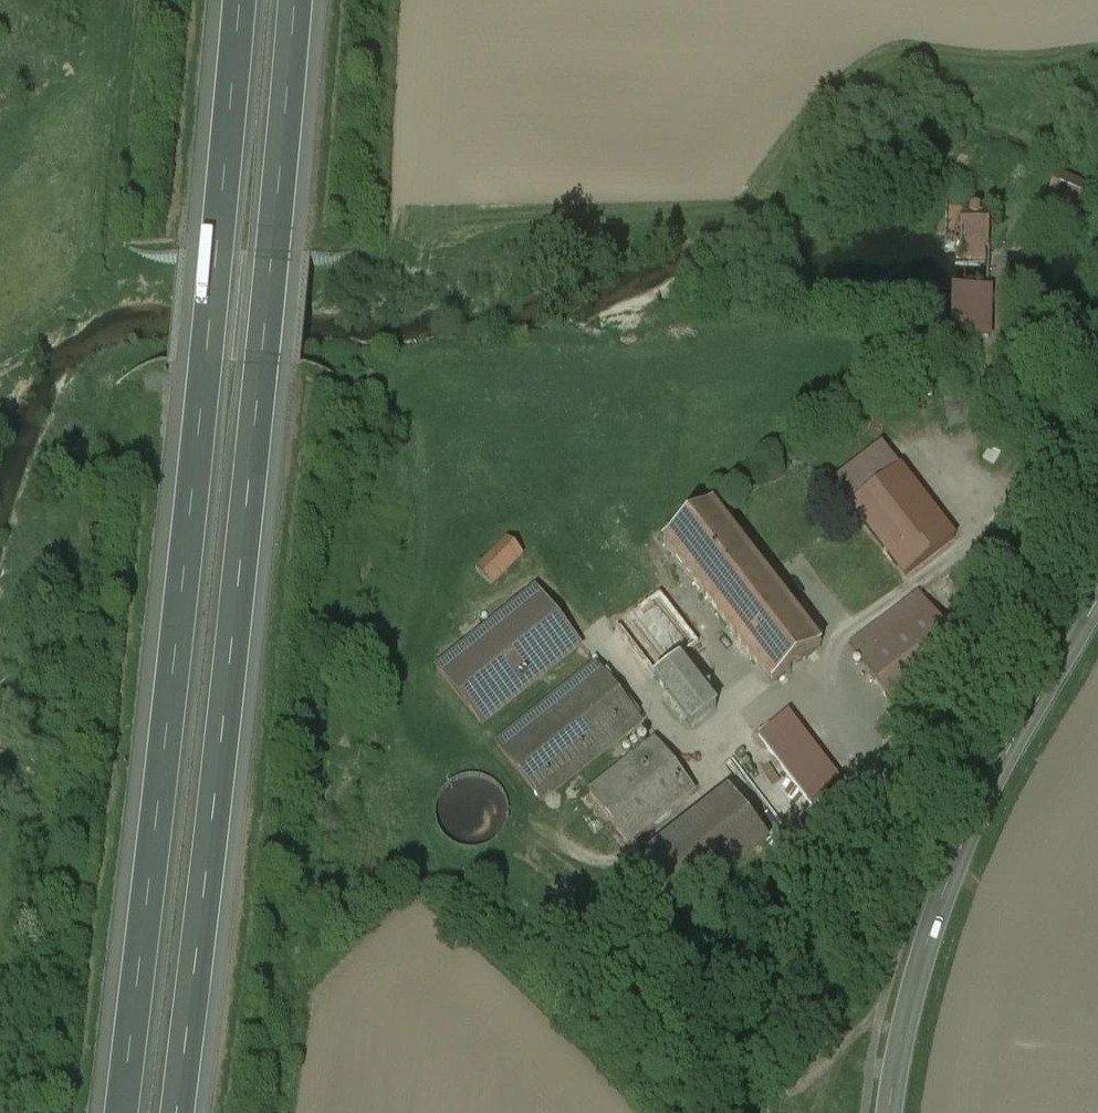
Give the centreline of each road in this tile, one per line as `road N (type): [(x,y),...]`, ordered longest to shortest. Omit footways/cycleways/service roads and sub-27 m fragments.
road 1 (motorway): [(241,0),(165,768),(123,1112)]
road 2 (motorway): [(179,1112),(266,350),(296,0)]
road 3 (tertiary): [(889,1112),(922,961),(963,846),(1012,745),(1097,602)]

